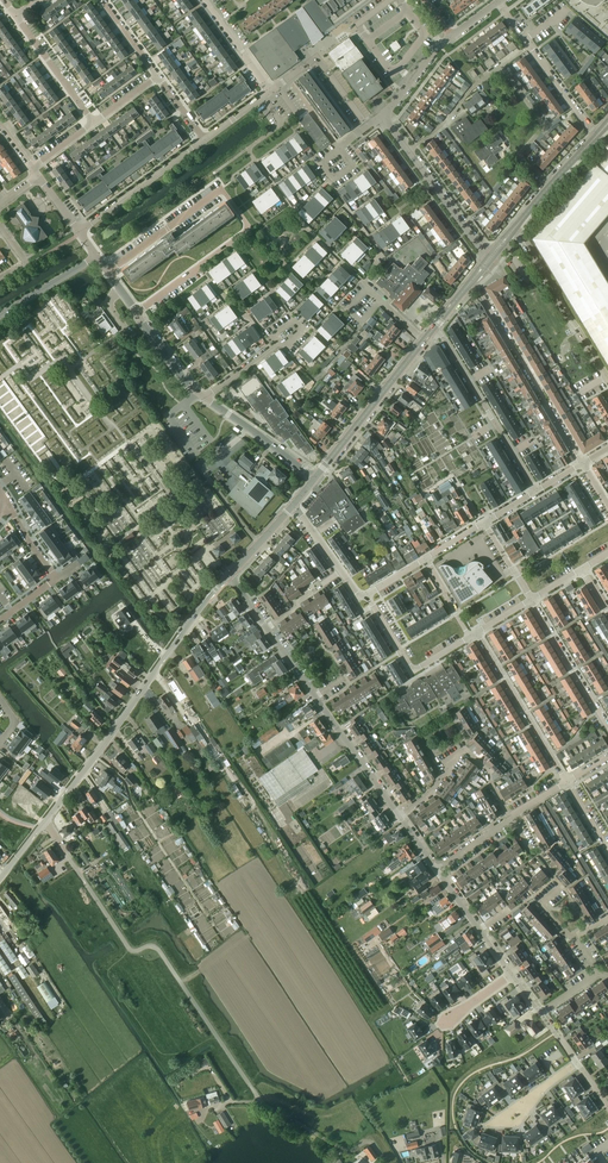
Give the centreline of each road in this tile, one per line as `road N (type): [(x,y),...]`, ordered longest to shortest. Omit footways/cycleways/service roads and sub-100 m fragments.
road 1 (tertiary): [(46,821),(230,574)]
road 2 (residential): [(399,816),(267,628)]
road 3 (residential): [(472,281),(583,464)]
road 4 (track): [(99,410),(69,432),(82,451),(115,426),(173,501)]
road 5 (residential): [(433,328),(536,490)]
road 6 (residential): [(607,379),(517,225)]
road 7 (tertiary): [(315,478),(424,340)]
road 8 (residential): [(567,782),(477,633)]
road 9 (residential): [(105,268),(218,187),(240,214)]
road 10 (residential): [(399,816),(465,751),(488,772),(510,816)]
road 11 (track): [(143,601),(230,533),(195,486)]
road 12 (residential): [(409,152),(474,86),(529,45)]
road 13 (residential): [(79,232),(207,138)]
road 14 (residential): [(607,727),(531,600)]
road 15 (unclassified): [(384,1162),(371,1142),(346,1150),(263,1104)]
road 16 (tertiary): [(315,478),(204,397)]
road 17 (track): [(78,480),(157,590)]
road 18 (residential): [(489,259),(409,152)]
road 19 (residential): [(95,123),(16,16)]
road 20 (track): [(139,437),(216,543)]
road 21 (track): [(11,370),(78,461),(91,453)]

